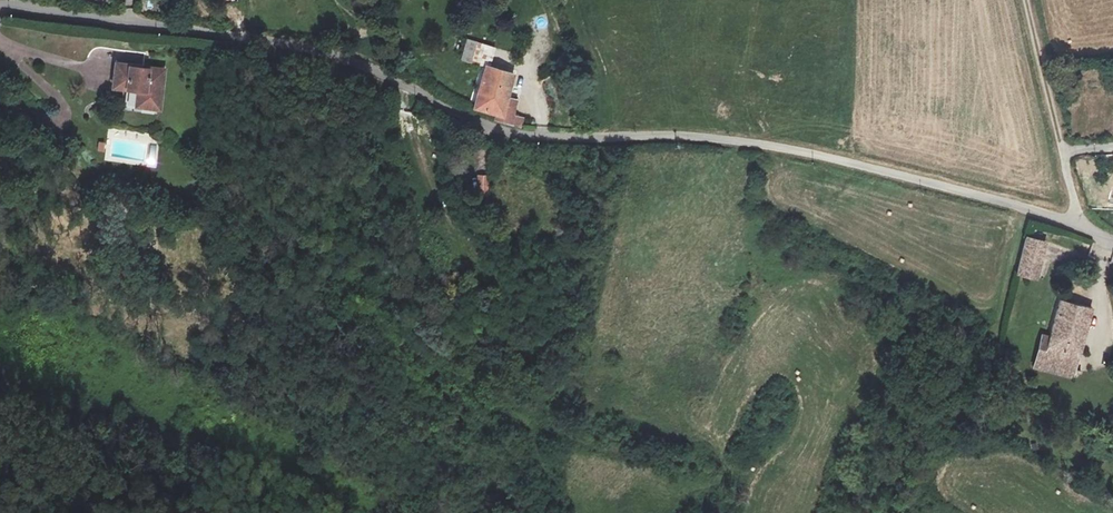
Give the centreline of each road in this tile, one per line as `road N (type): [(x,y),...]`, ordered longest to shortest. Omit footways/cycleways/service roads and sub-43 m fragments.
road 1 (unclassified): [(1077,224),(818,155),(720,139),(537,137),(480,127),(384,75),(261,39),(0,9)]
road 2 (track): [(384,75),(378,211),(392,303),(445,369),(533,431),(545,464),(542,512)]
road 3 (residential): [(1077,224),(1027,0)]

